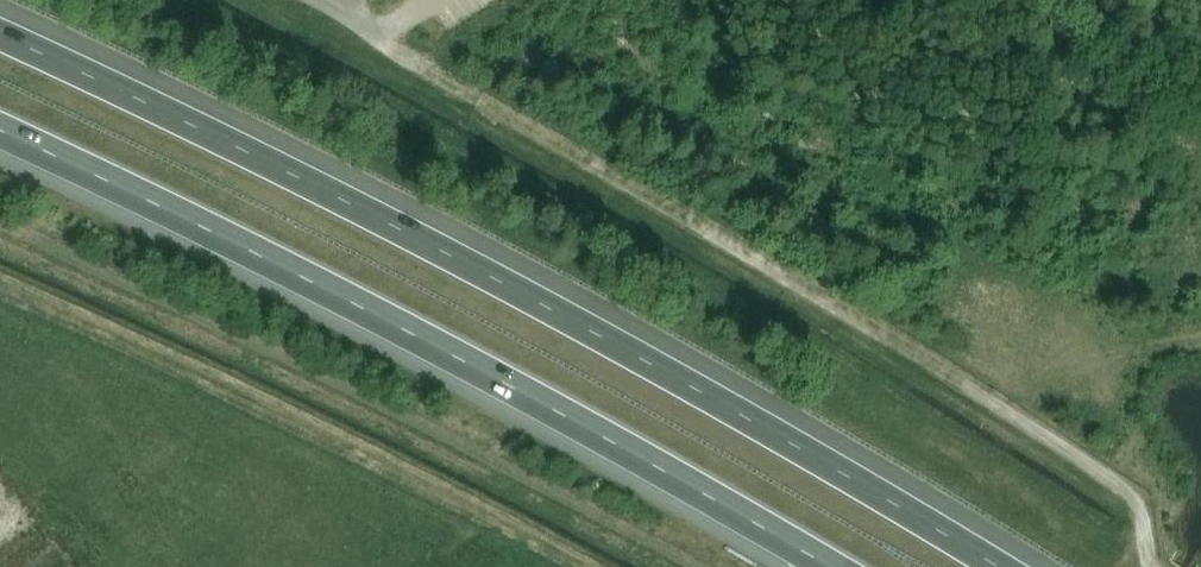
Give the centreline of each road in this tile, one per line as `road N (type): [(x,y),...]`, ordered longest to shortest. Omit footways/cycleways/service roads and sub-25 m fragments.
road 1 (motorway): [(1008,566),(441,247),(0,30)]
road 2 (motorway): [(0,128),(456,356),(838,566)]

